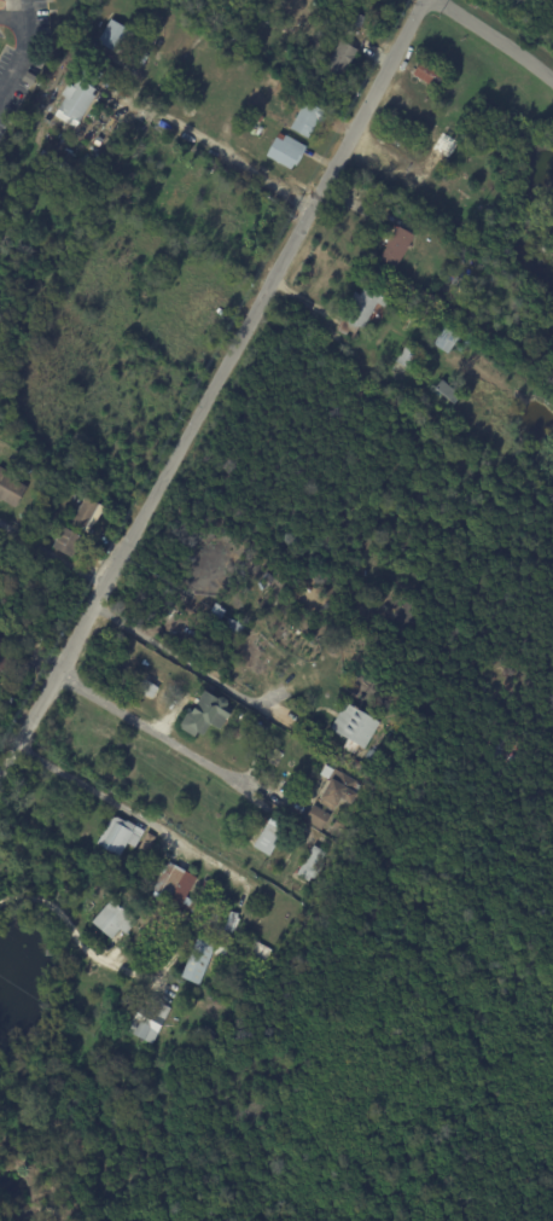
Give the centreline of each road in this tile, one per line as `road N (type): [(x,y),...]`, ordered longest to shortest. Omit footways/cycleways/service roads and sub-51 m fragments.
road 1 (residential): [(432,0),(0,799)]

